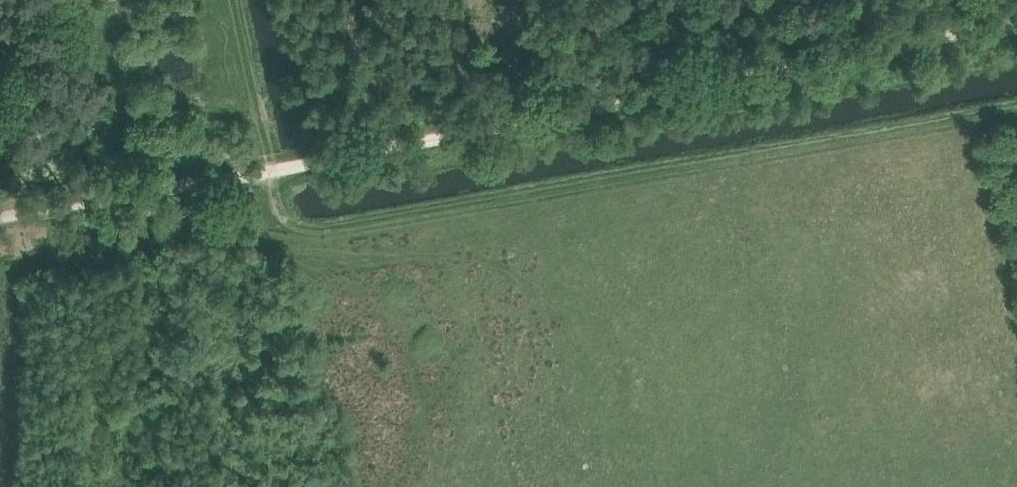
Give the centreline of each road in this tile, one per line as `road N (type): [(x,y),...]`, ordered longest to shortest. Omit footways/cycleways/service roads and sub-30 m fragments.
road 1 (track): [(1016,25),(0,217)]
road 2 (track): [(266,167),(282,216),(314,231),(1016,108)]
road 3 (track): [(266,167),(229,0)]

